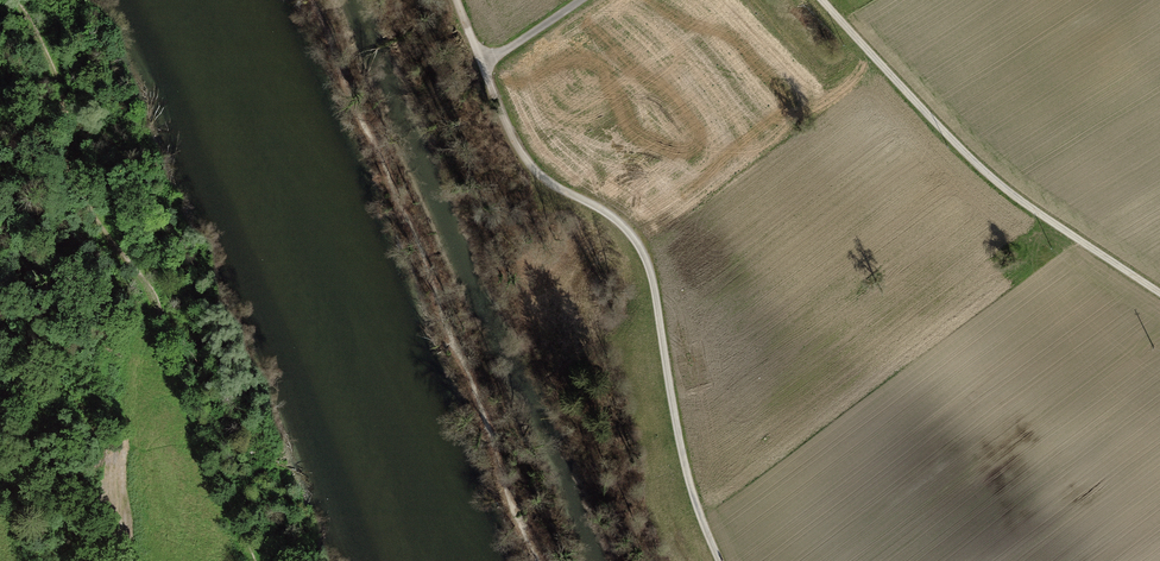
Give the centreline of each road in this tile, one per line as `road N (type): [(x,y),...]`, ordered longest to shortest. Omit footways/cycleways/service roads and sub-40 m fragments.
road 1 (track): [(721,560),(686,469),(642,250),(622,224),(529,164),(451,0)]
road 2 (residential): [(1159,293),(994,178),(820,0)]

